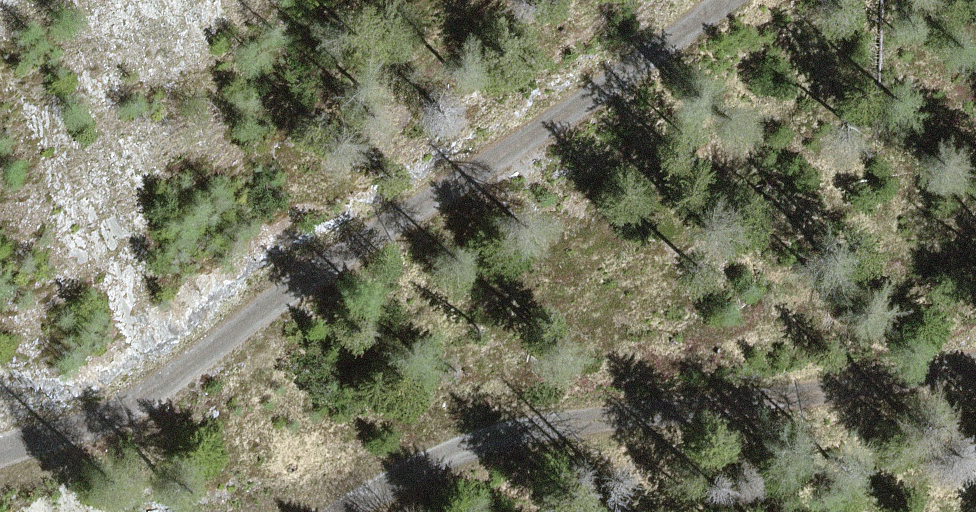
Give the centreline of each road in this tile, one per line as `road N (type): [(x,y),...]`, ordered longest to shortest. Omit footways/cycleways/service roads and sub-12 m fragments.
road 1 (track): [(0,450),(112,412),(725,0)]
road 2 (track): [(975,357),(879,383),(543,425),(406,473),(343,511)]

